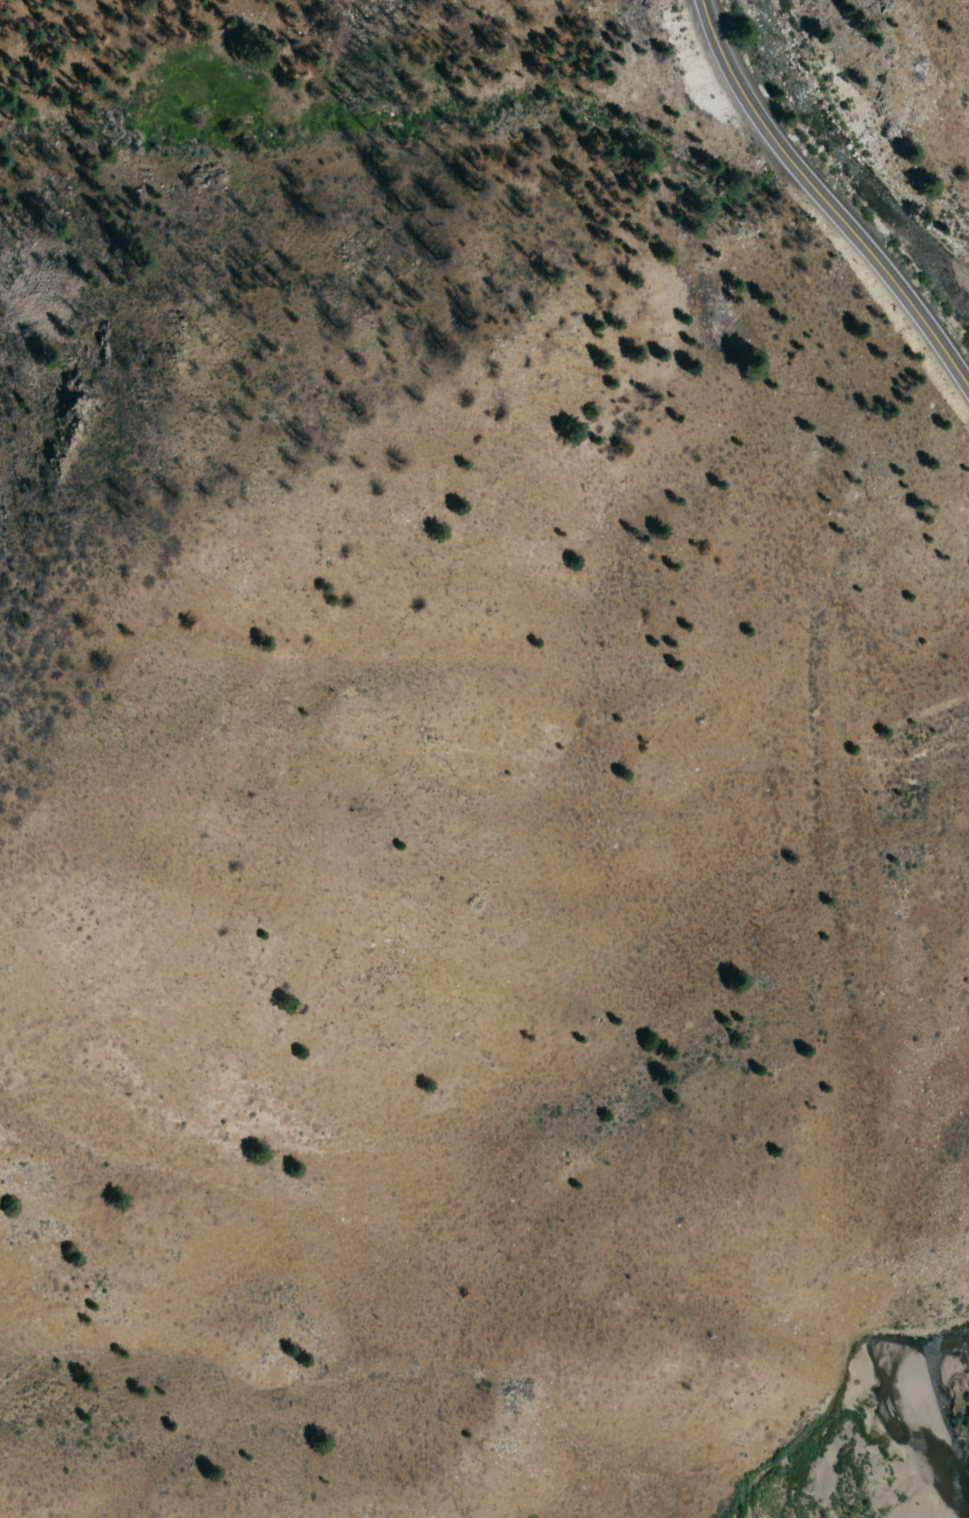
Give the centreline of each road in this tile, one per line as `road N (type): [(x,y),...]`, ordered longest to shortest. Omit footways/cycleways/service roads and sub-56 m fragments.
road 1 (trunk): [(968,391),(911,306),(744,101),(698,0)]

